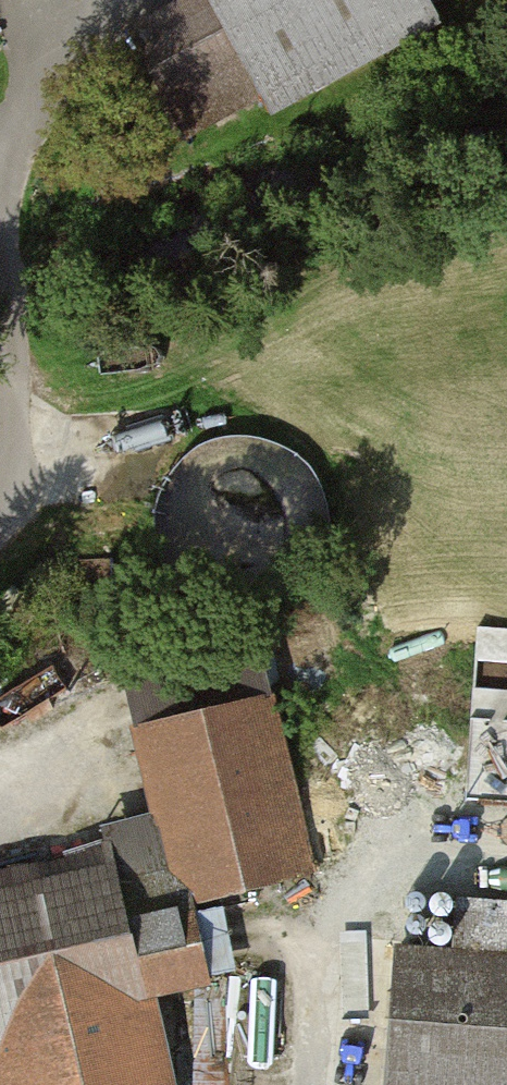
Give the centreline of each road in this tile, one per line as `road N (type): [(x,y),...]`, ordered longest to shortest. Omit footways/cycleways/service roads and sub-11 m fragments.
road 1 (unclassified): [(0,496),(10,469),(15,383),(0,273)]
road 2 (track): [(0,148),(66,24),(89,0)]

